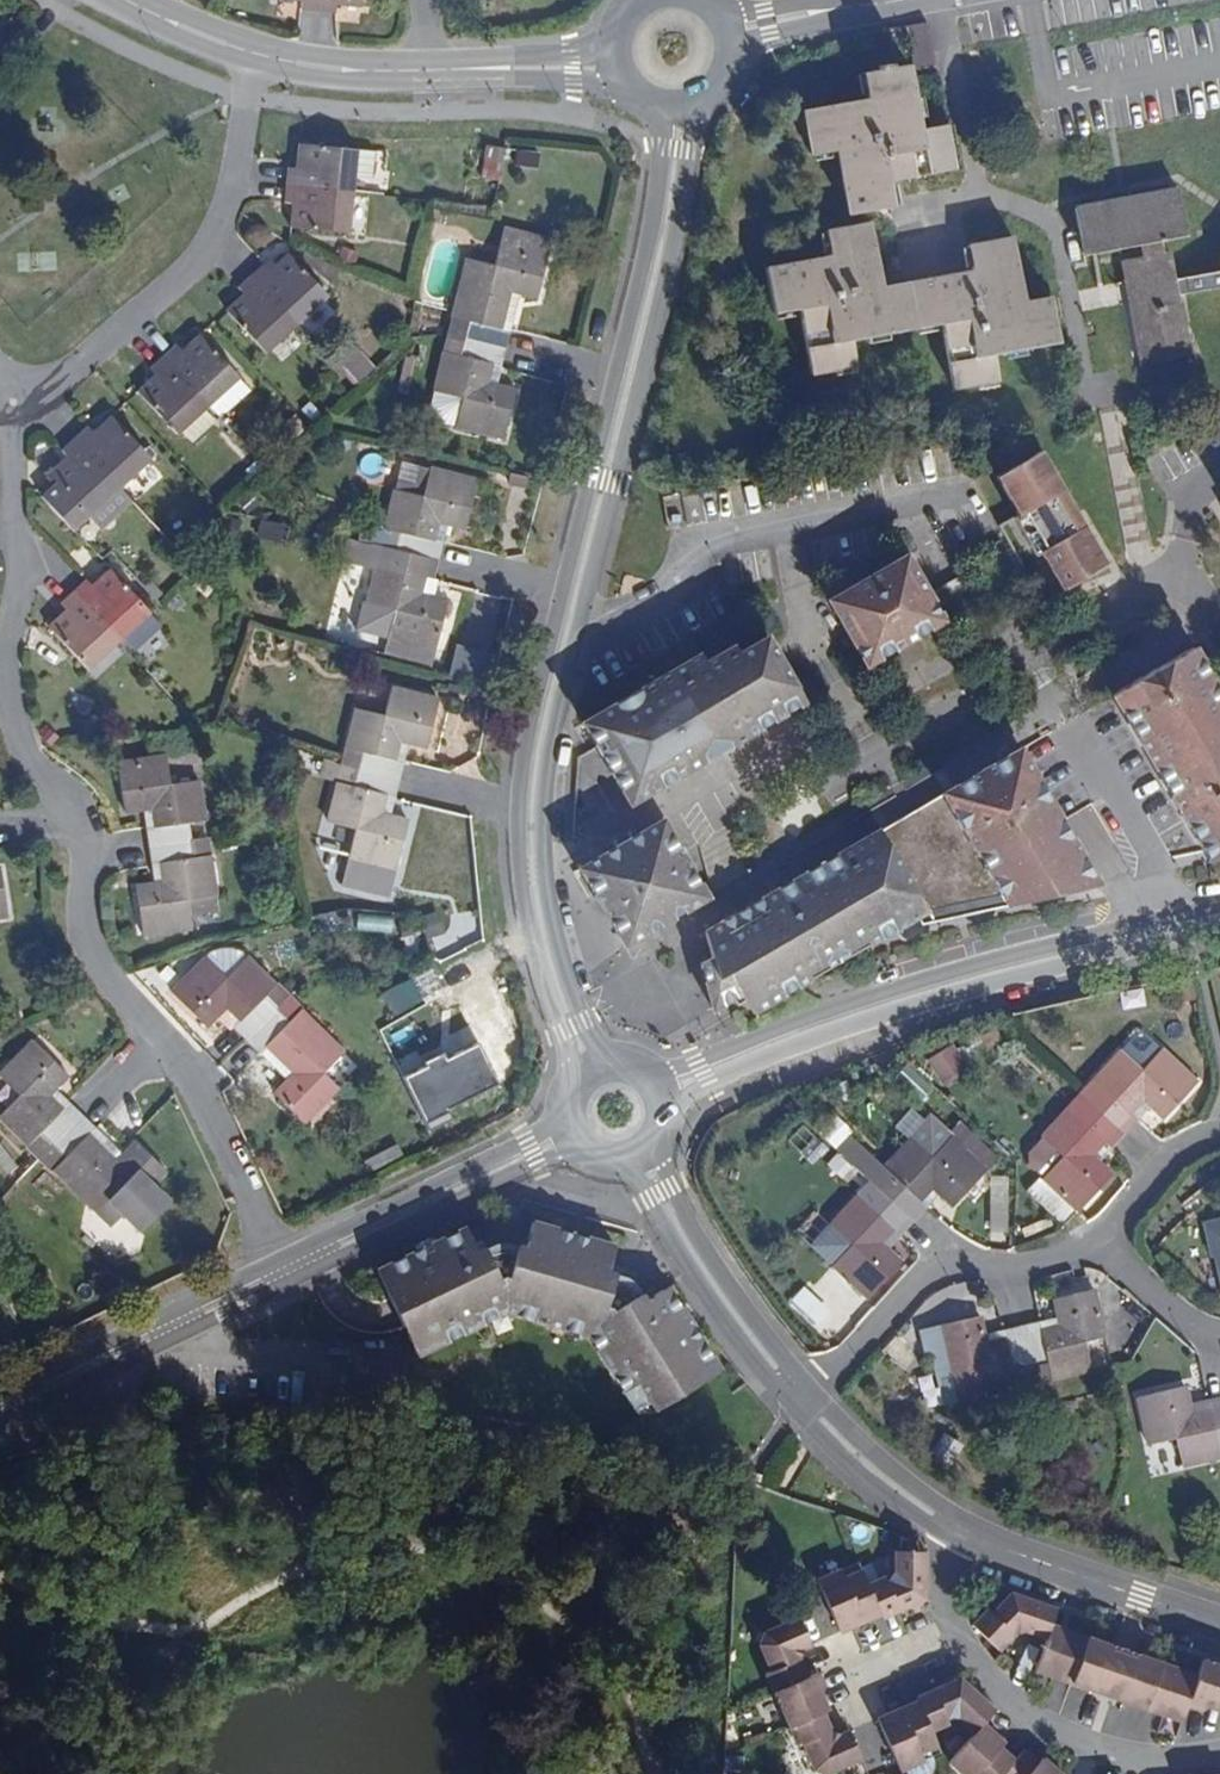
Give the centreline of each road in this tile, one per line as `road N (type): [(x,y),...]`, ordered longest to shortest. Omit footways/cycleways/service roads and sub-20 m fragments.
road 1 (tertiary): [(653,107),(662,148),(653,221),(540,676),(518,812),(523,897),(563,1040),(570,1098)]
road 2 (tertiary): [(624,1066),(590,1036),(568,983),(547,902),(544,798),(558,709),(706,100)]
road 3 (residential): [(13,403),(18,553),(5,670),(14,733),(70,809),(84,936),(193,1086),(273,1263)]
road 4 (tertiary): [(1219,905),(925,979),(677,1069),(636,1070)]
road 5 (tertiary): [(663,1116),(706,1082),(854,1025),(1219,929)]
road 6 (residential): [(13,403),(66,380),(209,250),(226,212),(259,54)]
road 7 (residential): [(1101,1234),(1041,1265),(933,1273),(803,1401)]
road 8 (tertiary): [(283,1285),(535,1162),(595,1156)]
road 9 (tertiary): [(568,1109),(528,1141),(273,1263)]
road 10 (tertiary): [(0,1419),(283,1285)]
road 11 (residential): [(1219,1752),(1114,1755),(1094,1748),(1010,1698),(953,1631)]
road 12 (tertiary): [(273,1263),(0,1394)]
road 13 (residential): [(1219,1623),(964,1529)]
road 14 (residential): [(803,1401),(678,1226)]
road 15 (residential): [(964,1529),(915,1504),(803,1401)]
road 16 (track): [(184,1631),(115,1624),(0,1572)]
road 17 (residential): [(454,70),(630,93)]
road 18 (residential): [(426,71),(322,67),(259,54)]
road 19 (residential): [(610,41),(569,60),(454,70)]
road 20 (residential): [(1219,1131),(1174,1153),(1101,1234)]
road 21 (residential): [(1219,1334),(1162,1299),(1101,1234)]
road 22 (residential): [(259,54),(124,0)]
road 23 (residential): [(849,5),(716,5)]
road 24 (residential): [(732,63),(771,34),(849,5)]

